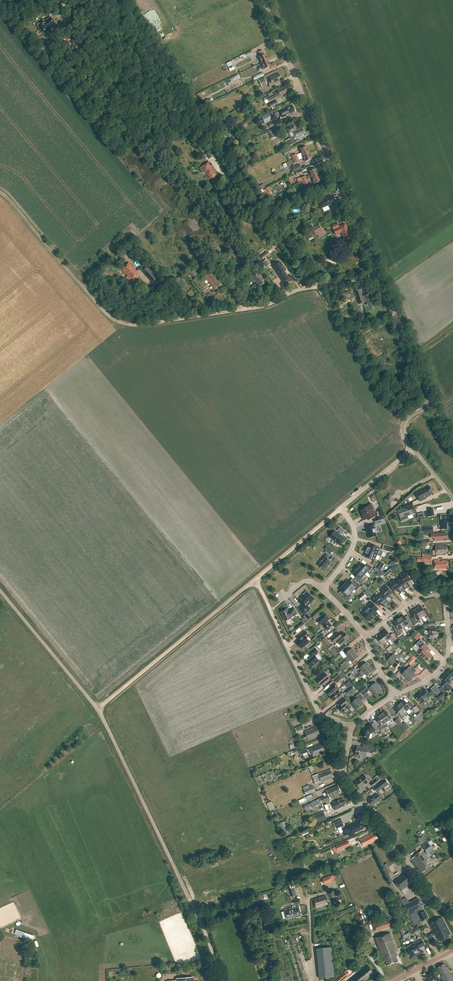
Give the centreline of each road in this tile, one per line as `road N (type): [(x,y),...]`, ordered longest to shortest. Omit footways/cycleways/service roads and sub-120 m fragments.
road 1 (unclassified): [(0,591),(97,709),(223,980)]
road 2 (track): [(120,0),(317,287)]
road 3 (track): [(342,507),(97,709)]
road 4 (tertiary): [(379,278),(262,0)]
road 5 (unclassified): [(379,278),(159,322)]
road 6 (track): [(0,193),(106,313),(129,323),(159,322)]
road 7 (unclassified): [(341,778),(452,922)]
road 8 (tertiary): [(433,404),(379,278)]
road 9 (residential): [(395,695),(445,661),(445,593)]

